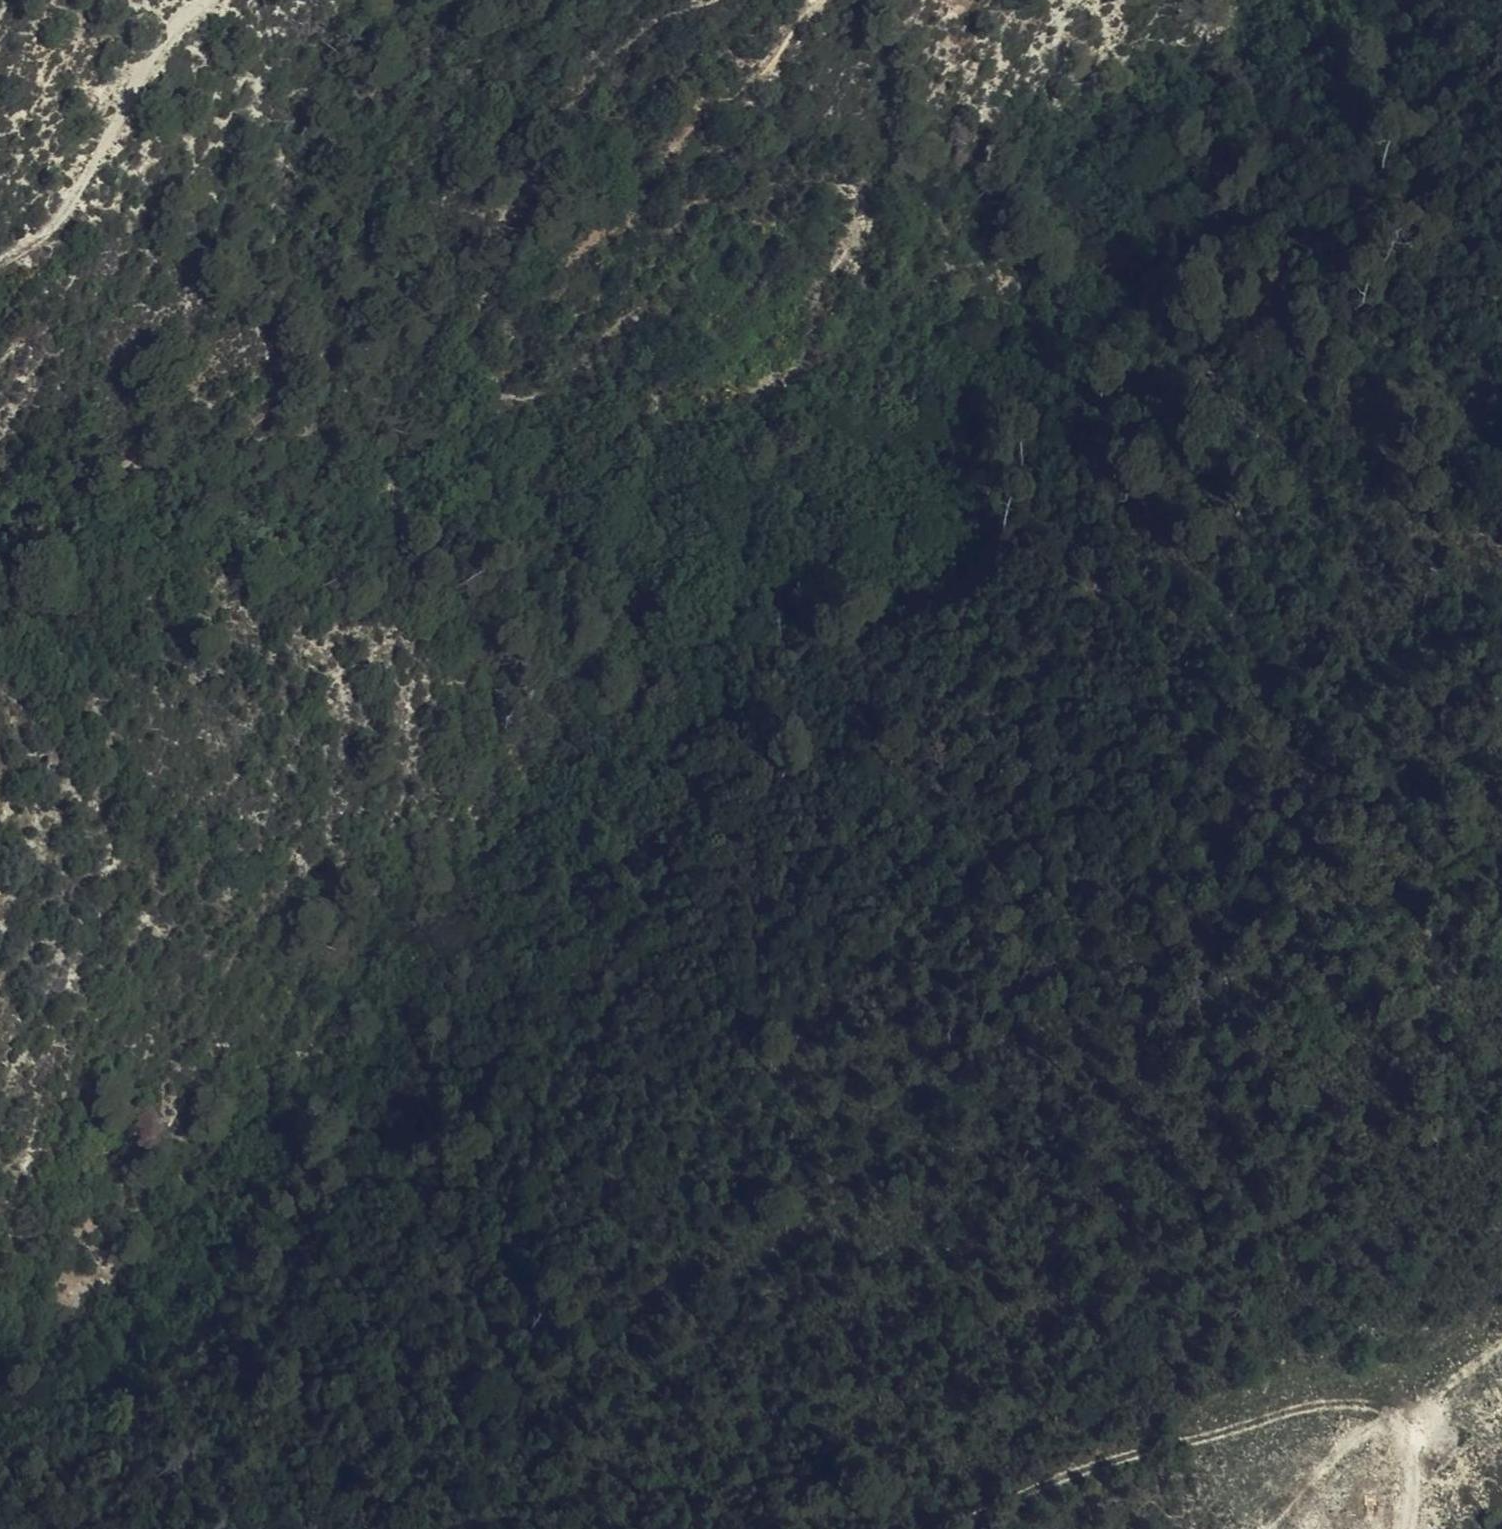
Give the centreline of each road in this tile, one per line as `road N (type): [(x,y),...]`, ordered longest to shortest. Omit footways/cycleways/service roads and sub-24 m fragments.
road 1 (track): [(1394,1418),(1356,1407),(1297,1413),(1093,1468),(938,1528)]
road 2 (track): [(0,265),(74,209),(171,42),(215,0)]

